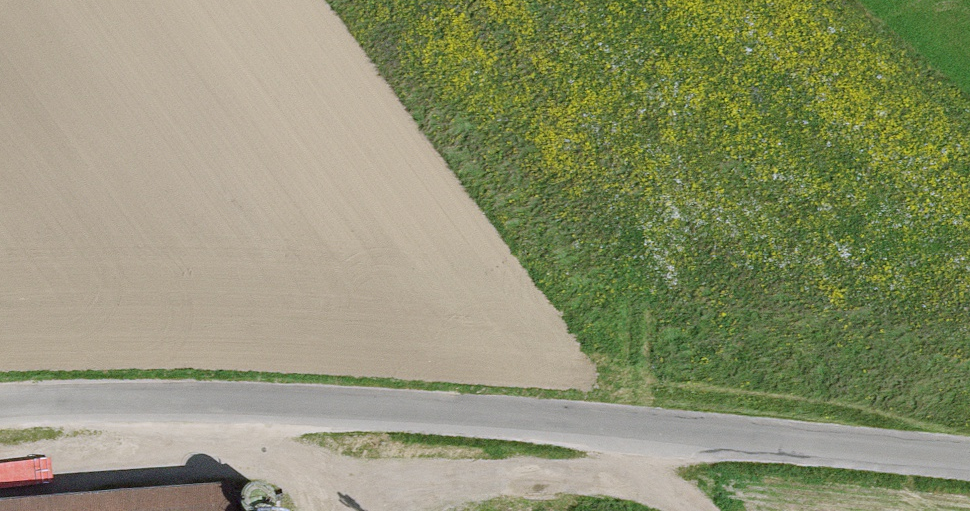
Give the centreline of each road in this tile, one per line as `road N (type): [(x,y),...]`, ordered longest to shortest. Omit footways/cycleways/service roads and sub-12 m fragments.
road 1 (unclassified): [(0,407),(361,409),(969,458)]
road 2 (track): [(233,402),(282,463),(344,486),(573,482),(640,490),(694,510)]

